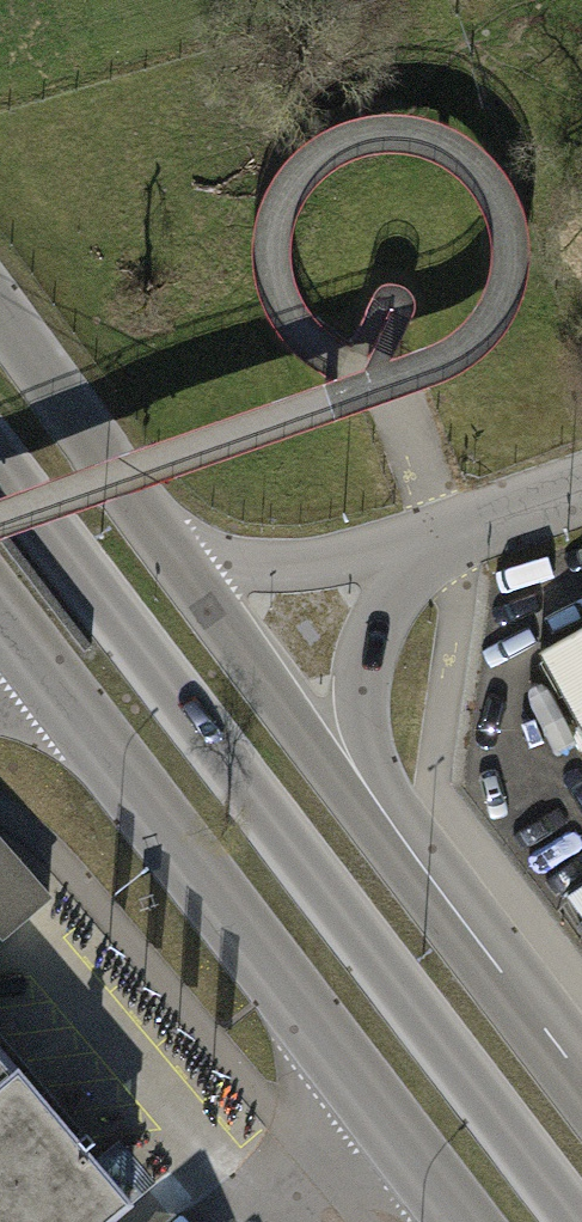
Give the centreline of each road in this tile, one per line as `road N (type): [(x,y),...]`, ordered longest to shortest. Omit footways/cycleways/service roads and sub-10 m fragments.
road 1 (secondary): [(0,470),(570,1221)]
road 2 (unclassified): [(460,1221),(11,628)]
road 3 (secondary): [(400,837),(277,695),(183,566)]
road 4 (residential): [(400,837),(365,748),(361,678),(376,626),(444,538)]
road 5 (secondary): [(183,566),(0,318)]
road 6 (secondary): [(581,1079),(400,837)]
road 7 (residential): [(444,538),(312,565),(183,566)]
road 8 (residential): [(444,538),(581,488)]

